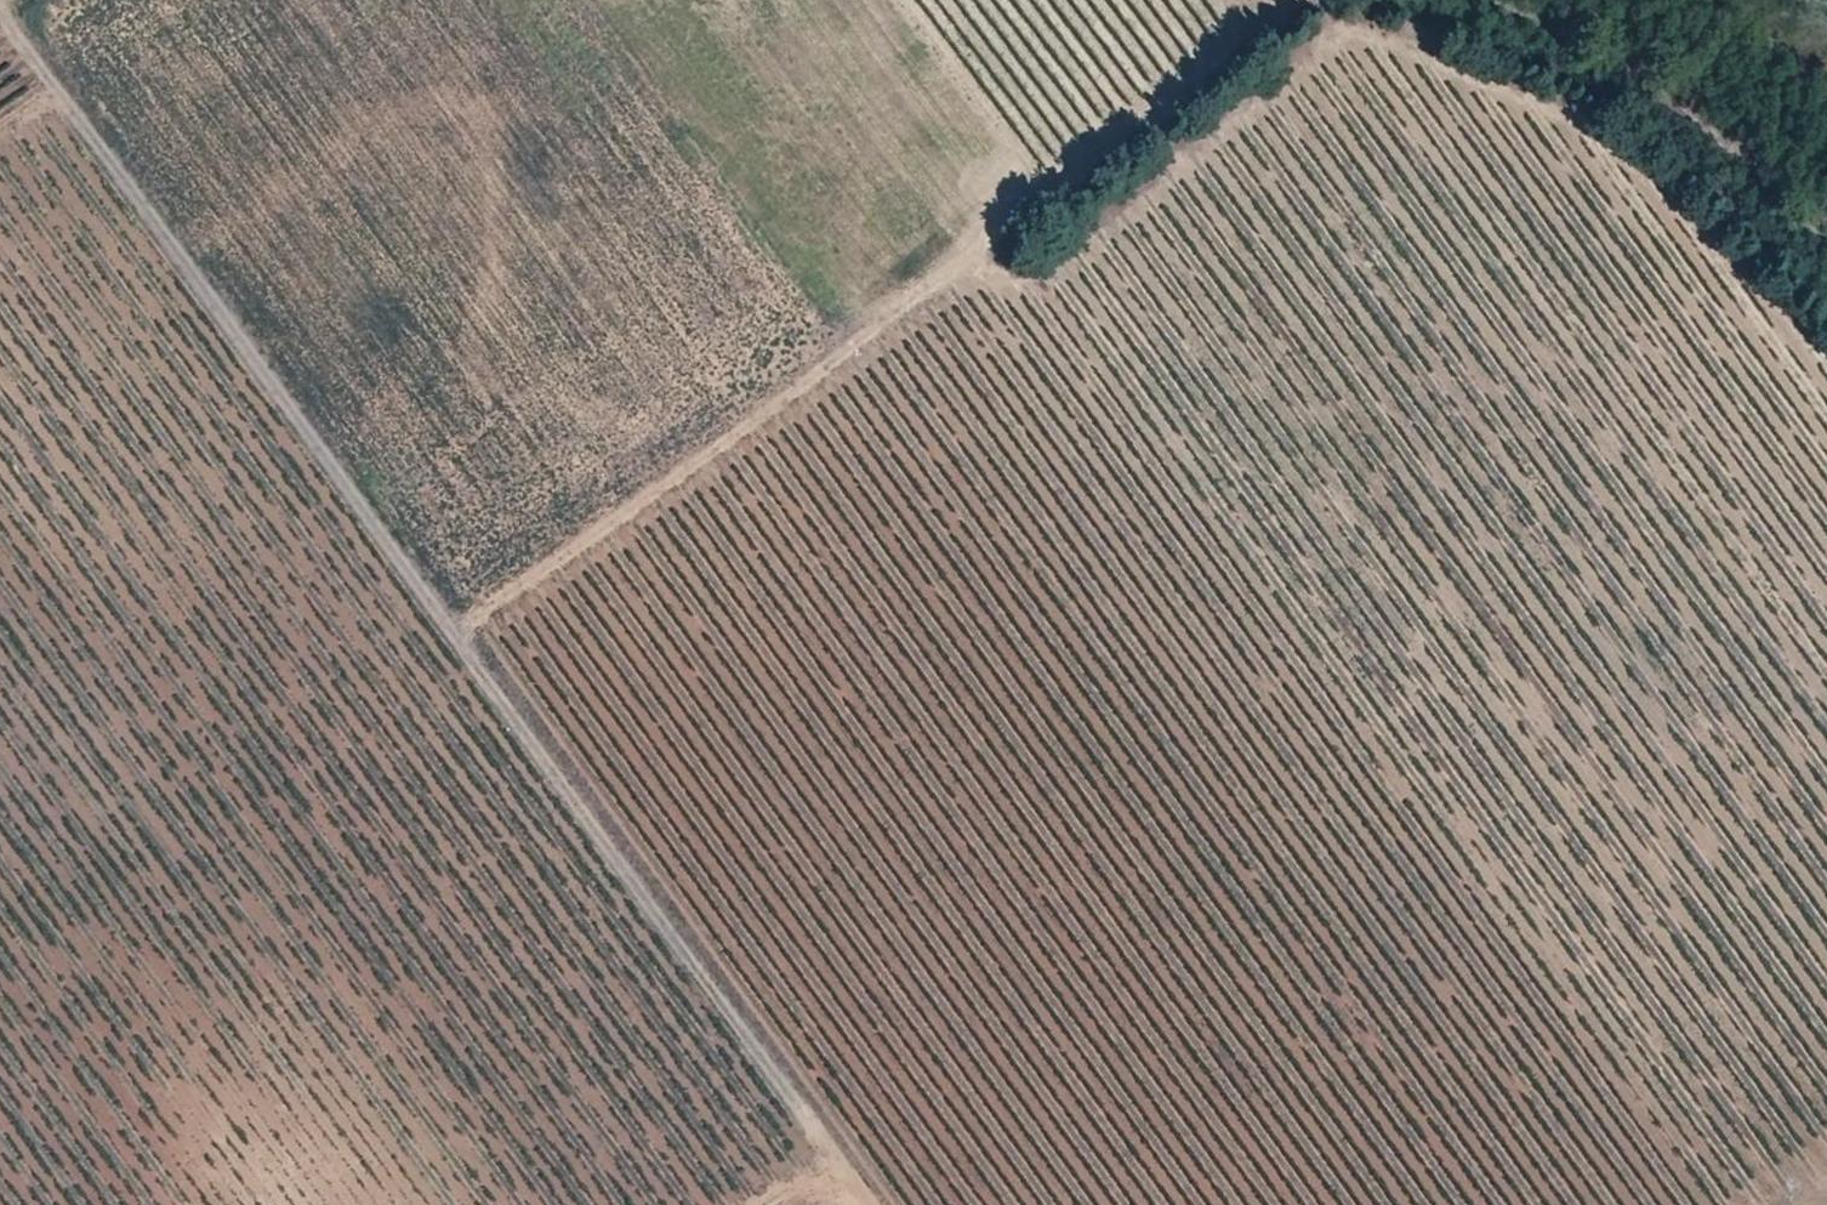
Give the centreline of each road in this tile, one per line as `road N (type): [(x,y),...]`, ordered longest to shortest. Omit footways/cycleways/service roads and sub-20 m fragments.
road 1 (track): [(868,1204),(0,11)]

